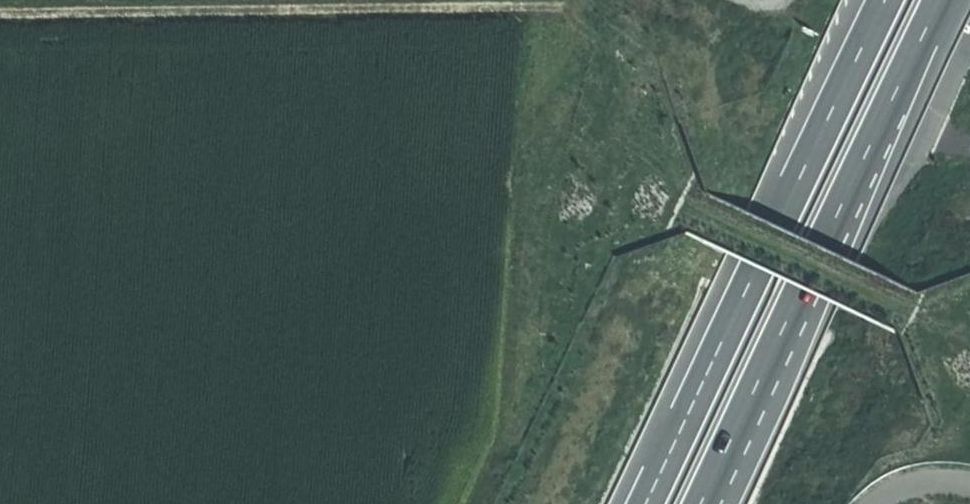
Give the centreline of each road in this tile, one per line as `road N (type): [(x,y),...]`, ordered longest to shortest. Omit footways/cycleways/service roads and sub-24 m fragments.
road 1 (motorway): [(707,503),(941,0)]
road 2 (motorway): [(883,0),(650,503)]
road 3 (track): [(535,6),(0,11)]
road 4 (track): [(705,214),(915,313),(946,317),(969,308)]

